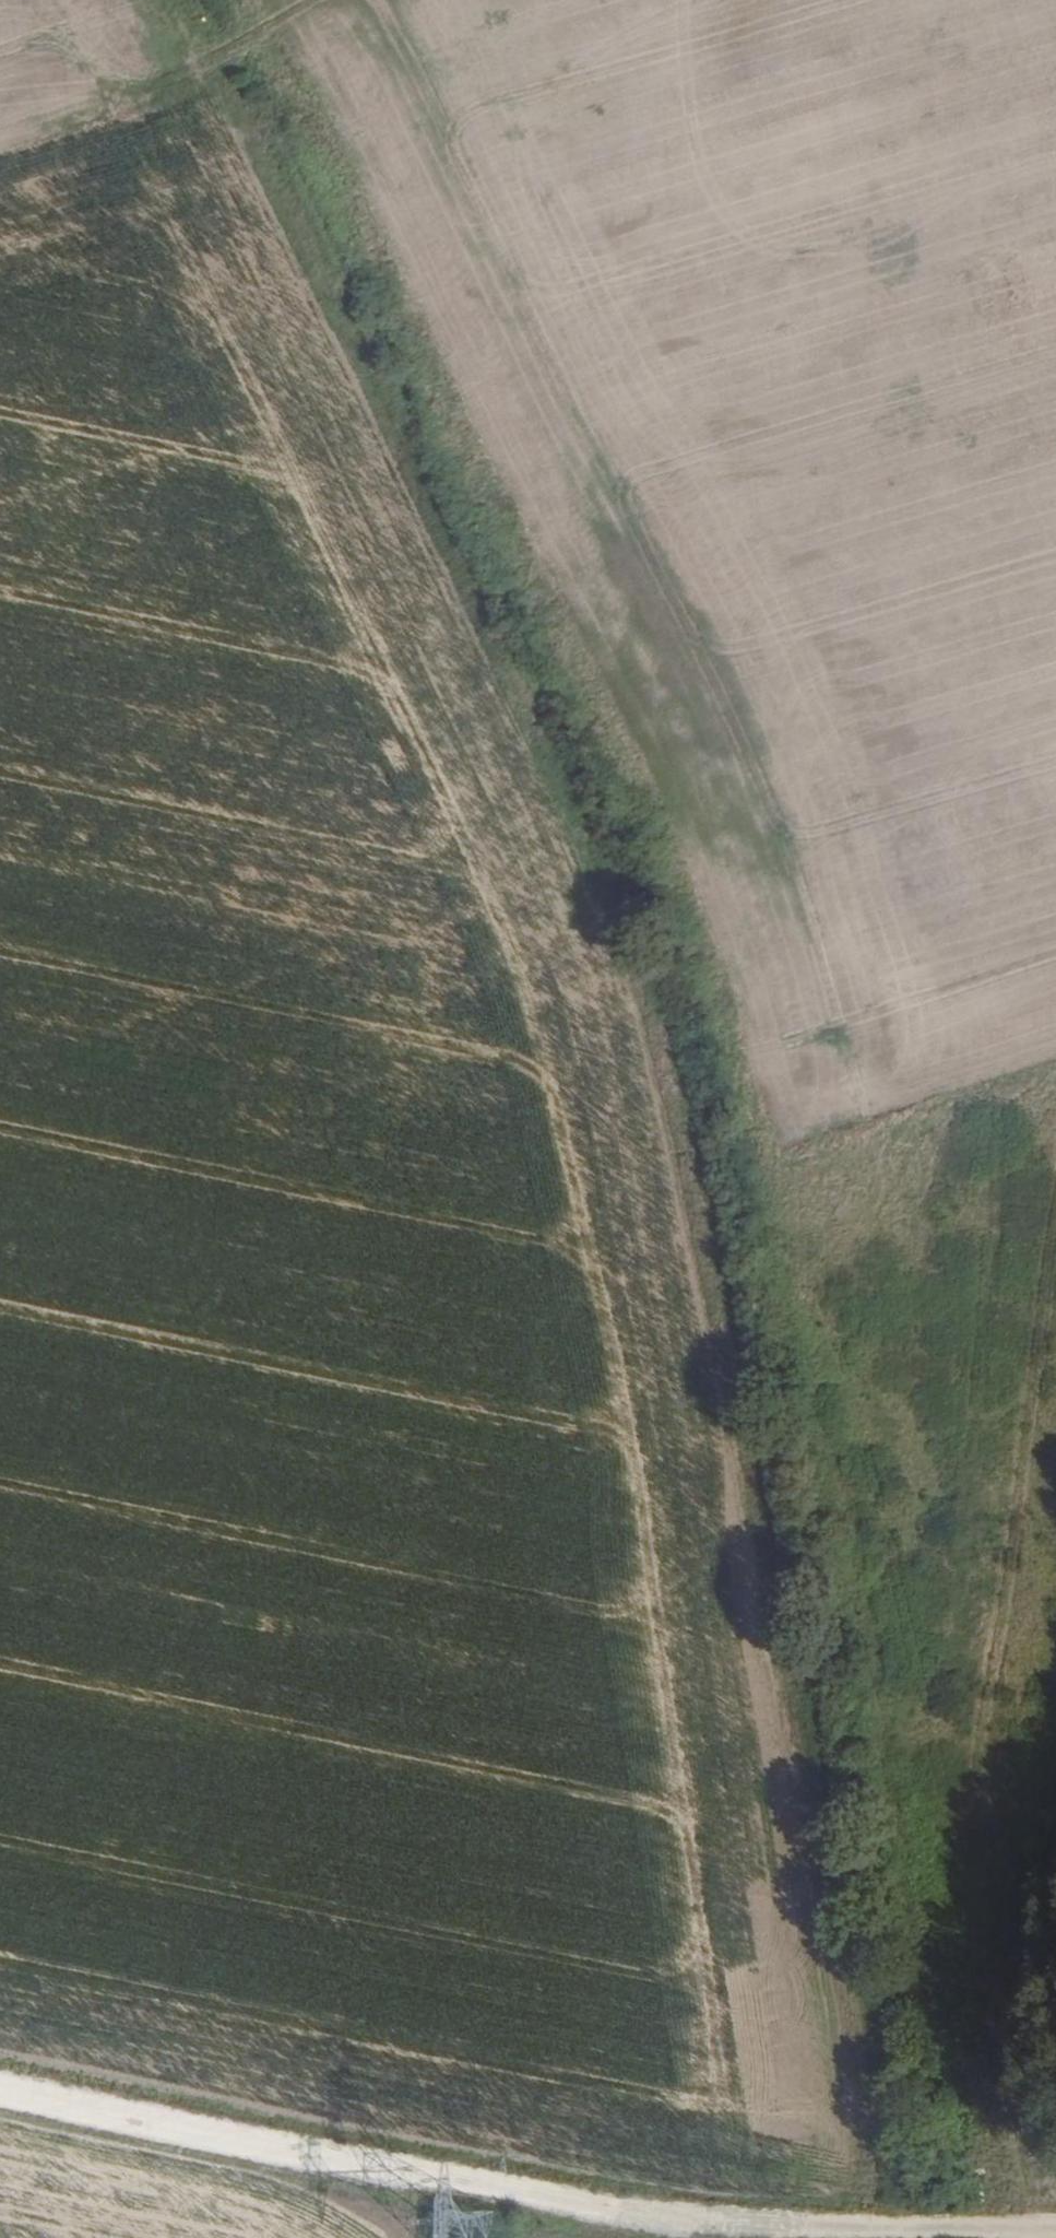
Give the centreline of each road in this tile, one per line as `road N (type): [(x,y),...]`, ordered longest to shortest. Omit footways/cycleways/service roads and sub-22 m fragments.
road 1 (track): [(0,2090),(305,2154),(850,2231),(1055,2223)]

